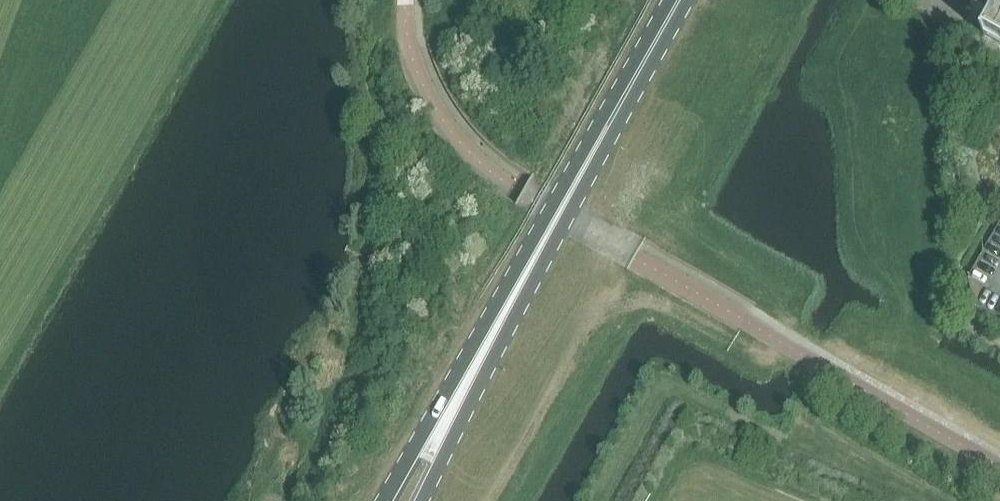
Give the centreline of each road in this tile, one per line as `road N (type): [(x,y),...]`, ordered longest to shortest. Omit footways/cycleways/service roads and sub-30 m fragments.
road 1 (primary): [(609,123),(383,500)]
road 2 (track): [(786,345),(761,365),(613,298),(557,371),(485,500)]
road 3 (primary): [(423,500),(609,123)]
road 4 (primary): [(609,123),(678,0)]

